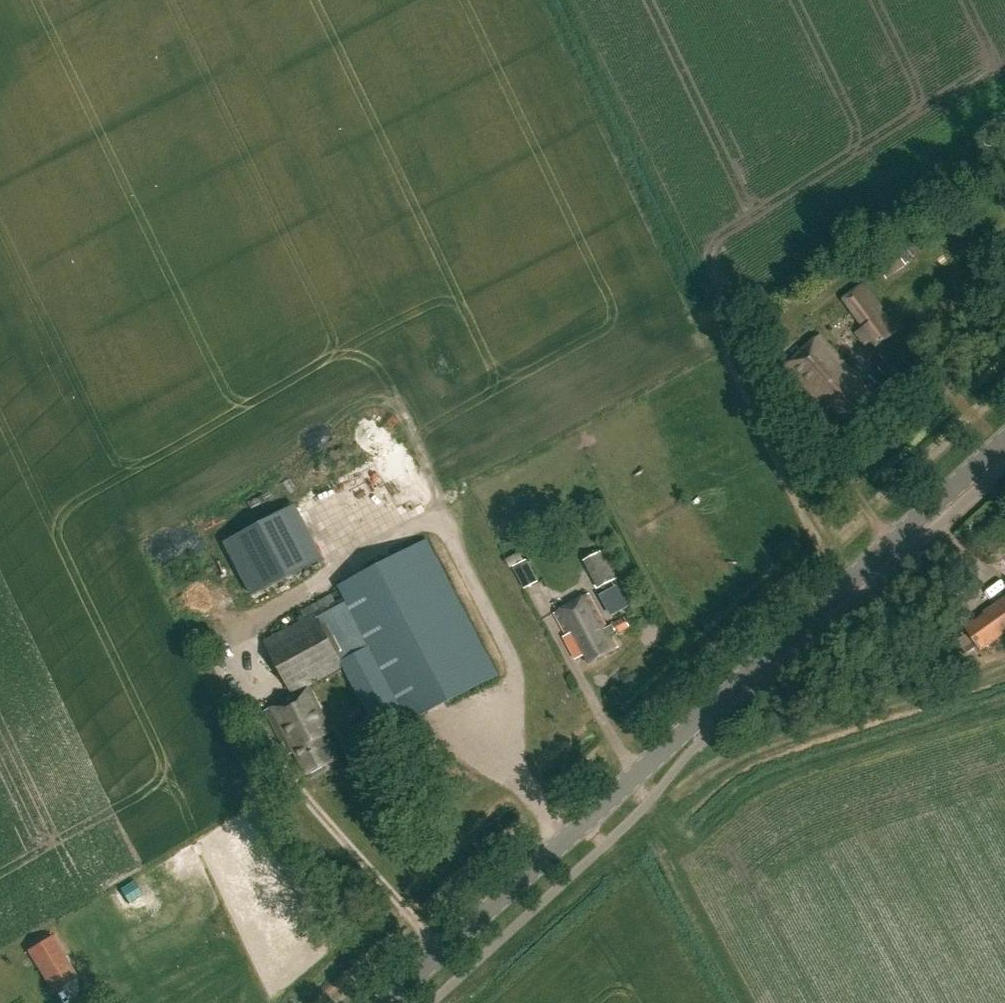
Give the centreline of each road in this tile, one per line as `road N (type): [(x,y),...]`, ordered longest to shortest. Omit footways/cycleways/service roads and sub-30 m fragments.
road 1 (tertiary): [(385,1002),(1004,439)]

